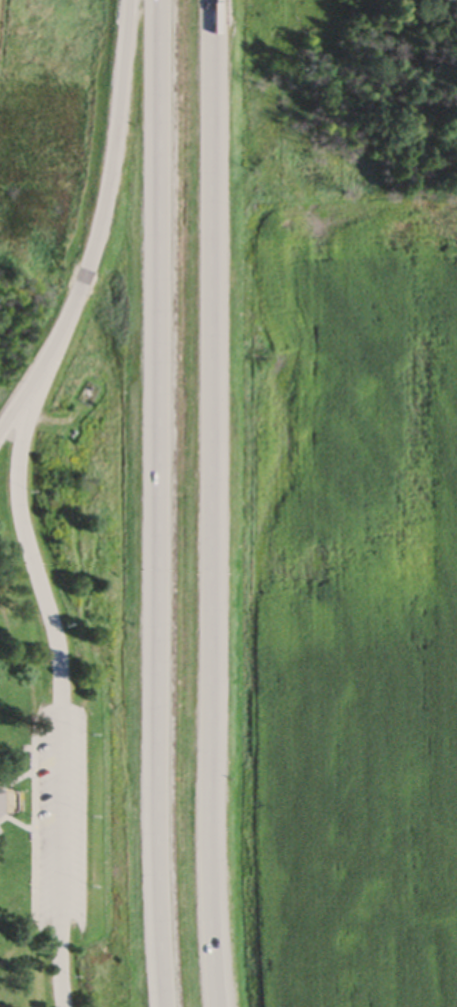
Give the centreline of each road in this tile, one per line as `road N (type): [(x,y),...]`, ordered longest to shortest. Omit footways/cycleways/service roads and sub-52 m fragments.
road 1 (motorway): [(163,0),(157,872),(164,1006)]
road 2 (motorway): [(215,1006),(206,731),(211,0)]
road 3 (motorway): [(132,0),(104,229),(51,365)]
road 4 (residential): [(51,365),(24,438),(20,474),(61,646),(64,704)]

